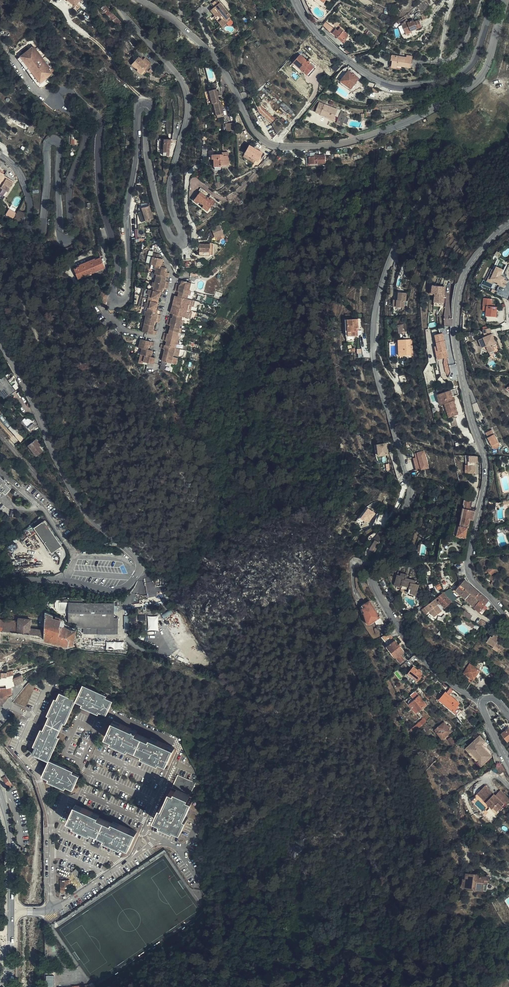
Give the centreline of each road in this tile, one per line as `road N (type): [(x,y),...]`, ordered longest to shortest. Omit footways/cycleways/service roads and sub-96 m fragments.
road 1 (residential): [(114,0),(187,97),(170,186),(183,240),(172,238),(159,203),(147,105),(138,110),(123,300),(113,296),(116,258),(96,115),(69,91),(57,95),(86,133),(68,194),(74,232),(67,243),(59,236),(58,144),(48,145),(38,229),(29,226),(27,188),(0,155)]
road 2 (tertiary): [(483,702),(425,662),(374,583),(373,563),(410,498),(373,337),(391,259),(412,219),(458,169),(508,141)]
road 3 (residential): [(502,0),(484,71),(466,89),(375,133),(293,148),(256,134),(212,54),(138,0)]
road 4 (tertiary): [(508,622),(469,574),(487,469),(456,326),(462,279),(508,225)]
road 5 (tertiary): [(493,0),(467,70),(405,87),(350,61),(314,30),(297,0)]
road 6 (residential): [(0,340),(71,490),(117,541)]
road 7 (residential): [(52,910),(50,817),(36,774),(17,750),(32,717)]
road 8 (residential): [(117,541),(139,565),(121,590),(46,579),(0,584)]
road 9 (residential): [(145,832),(178,740),(115,712)]
road 10 (residential): [(117,541),(82,533),(0,435)]
road 11 (track): [(145,104),(68,11)]

